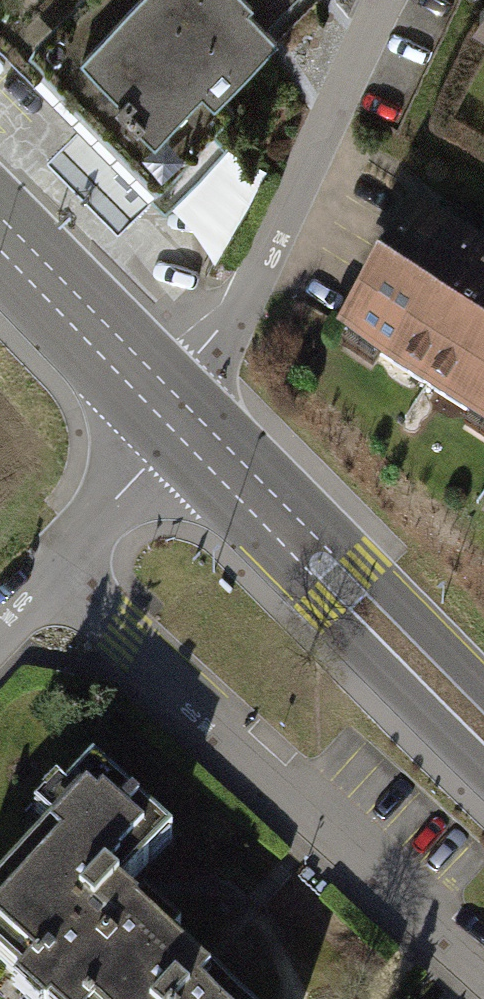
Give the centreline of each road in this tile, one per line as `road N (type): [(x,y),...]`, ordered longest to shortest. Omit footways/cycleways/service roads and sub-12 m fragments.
road 1 (residential): [(483,956),(56,563)]
road 2 (residential): [(395,0),(234,305),(167,407)]
road 3 (secondary): [(184,423),(483,726)]
road 4 (secondary): [(0,232),(167,407)]
road 5 (residential): [(184,423),(56,563)]

